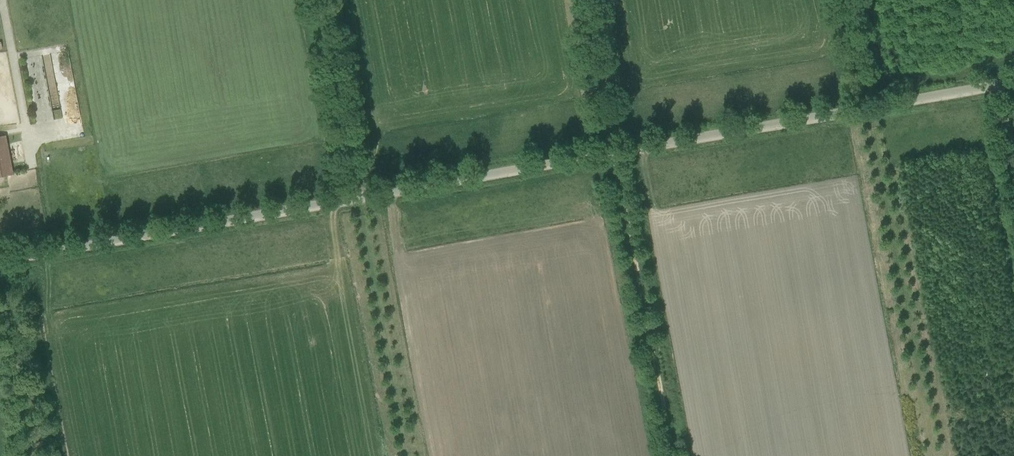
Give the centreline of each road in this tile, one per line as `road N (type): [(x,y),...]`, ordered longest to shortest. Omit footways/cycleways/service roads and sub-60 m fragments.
road 1 (unclassified): [(1013,82),(0,262)]
road 2 (track): [(672,455),(586,0)]
road 3 (track): [(357,198),(407,455)]
road 4 (track): [(357,198),(319,0)]
road 5 (track): [(0,278),(37,455)]

